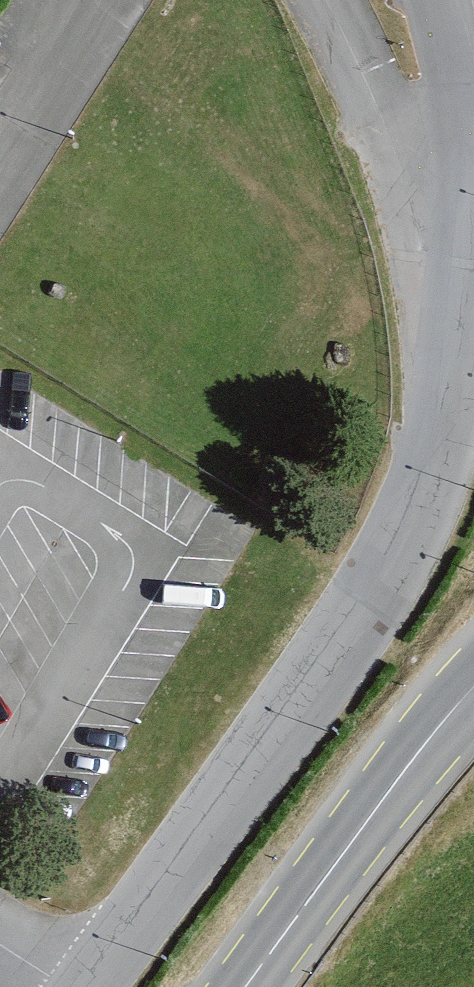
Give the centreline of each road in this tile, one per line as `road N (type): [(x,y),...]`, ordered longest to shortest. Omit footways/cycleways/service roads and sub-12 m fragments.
road 1 (residential): [(98,986),(365,604),(417,505),(449,395),(468,163)]
road 2 (secondary): [(473,687),(244,986)]
road 3 (residential): [(468,163),(440,0)]

